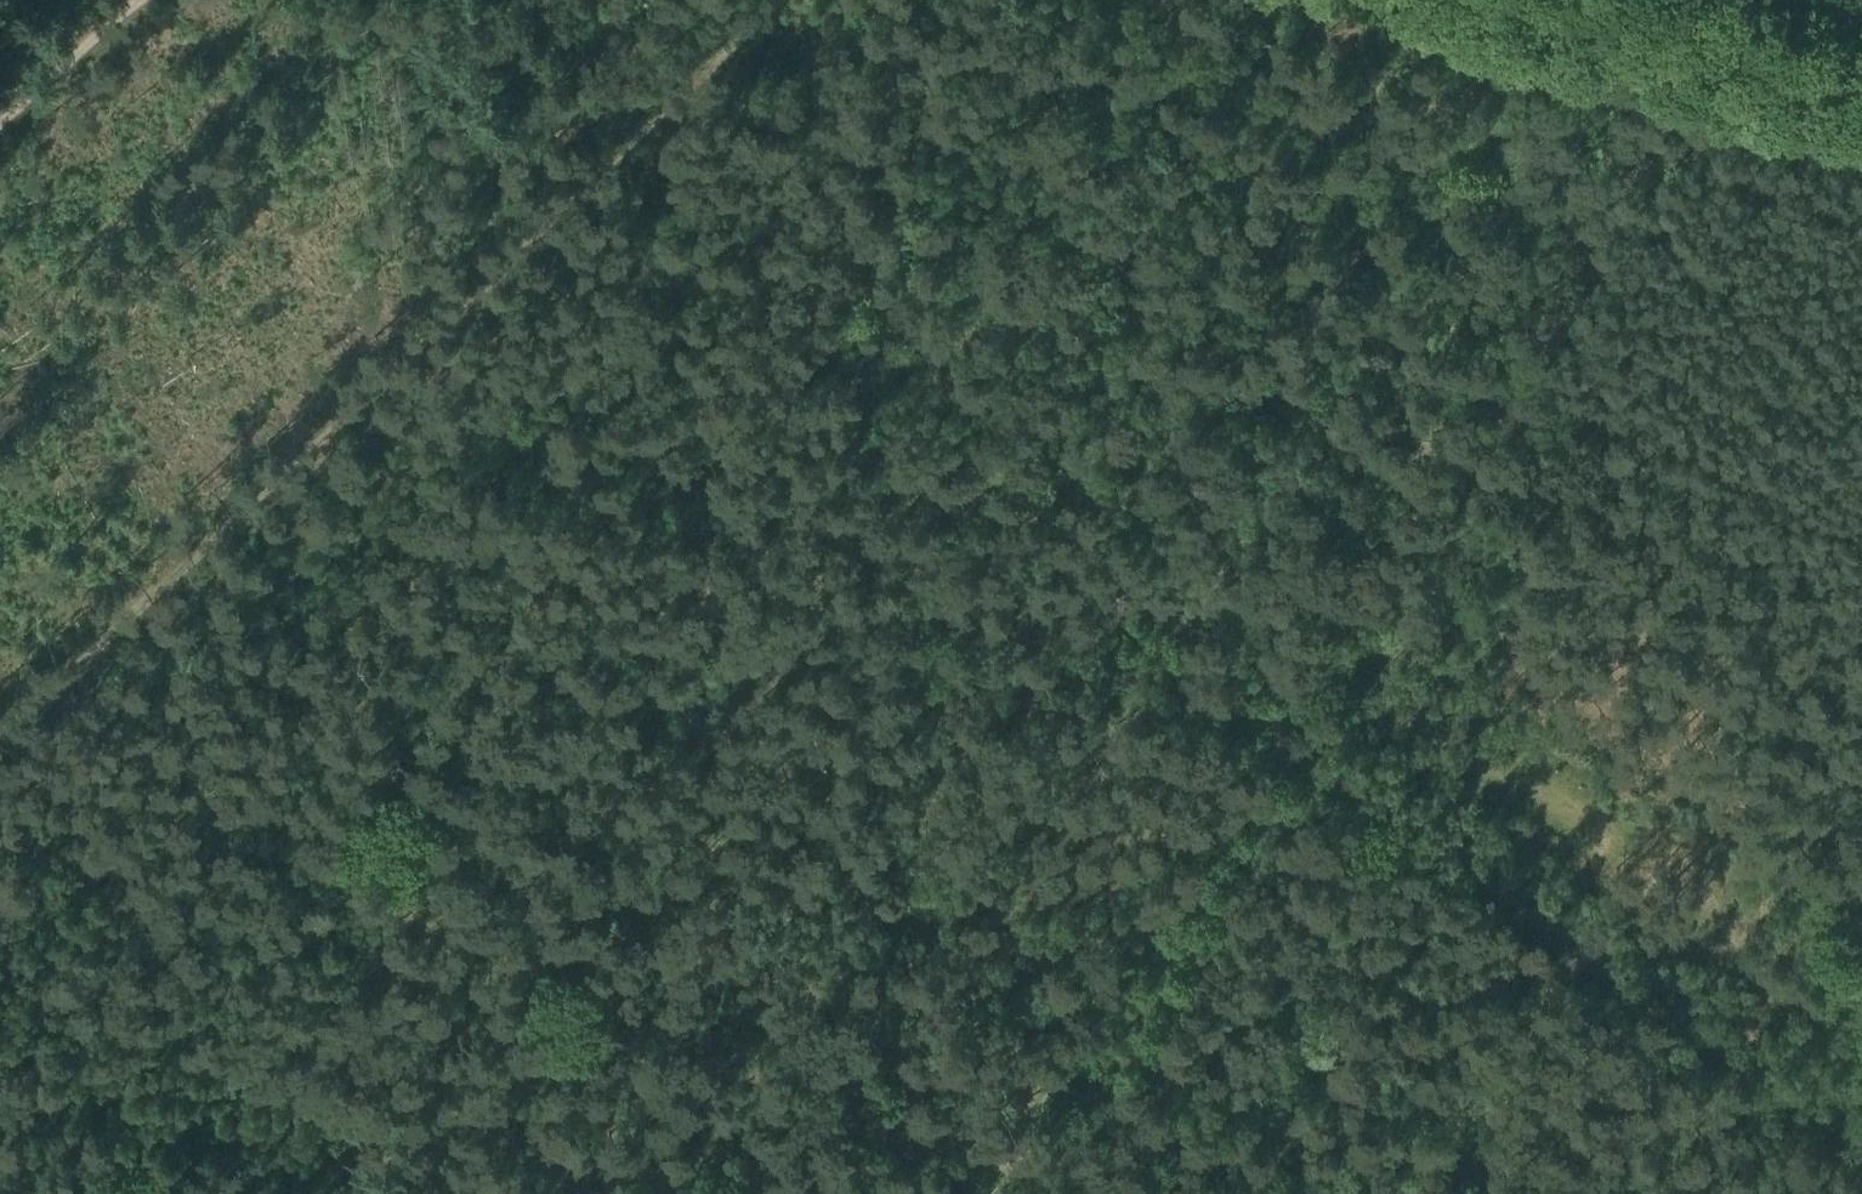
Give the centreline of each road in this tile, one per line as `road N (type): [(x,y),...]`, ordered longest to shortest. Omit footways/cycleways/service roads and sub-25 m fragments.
road 1 (unclassified): [(1861,89),(1568,0)]

